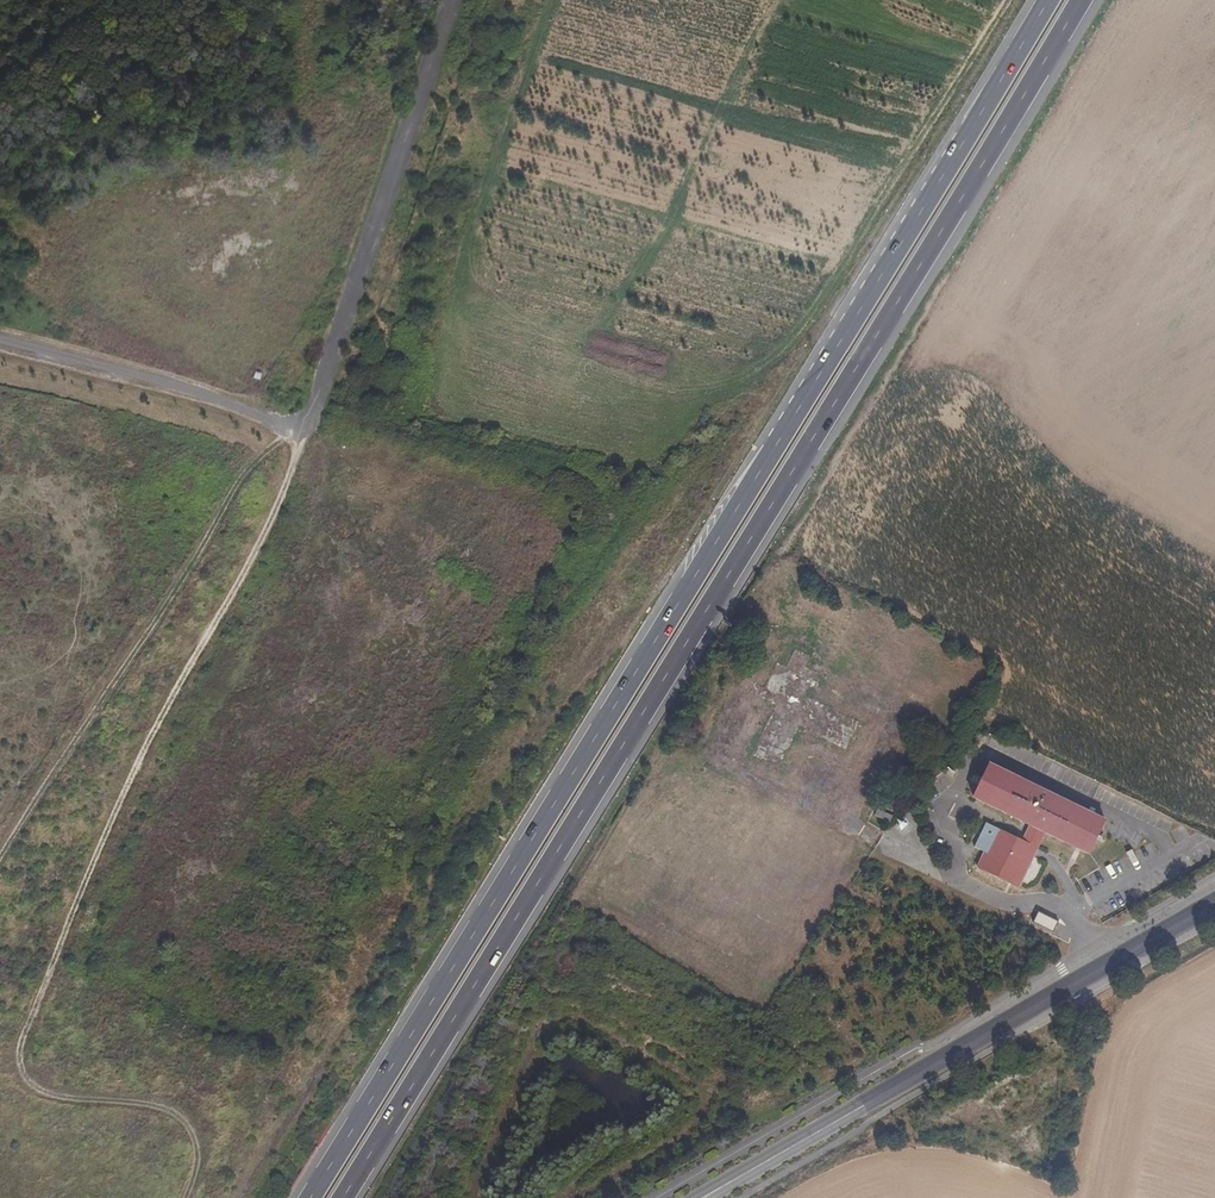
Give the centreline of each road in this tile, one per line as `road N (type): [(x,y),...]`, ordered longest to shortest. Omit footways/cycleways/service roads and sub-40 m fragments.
road 1 (primary): [(343,1197),(1081,0)]
road 2 (primary): [(1049,0),(311,1197)]
road 3 (track): [(186,1197),(202,1151),(191,1118),(155,1100),(61,1095),(31,1085),(19,1057),(94,862),(291,469),(298,445),(291,431)]
road 4 (unclassified): [(0,340),(121,370),(301,430),(450,0)]
road 5 (secondary): [(700,1197),(1214,904)]
road 6 (track): [(0,863),(236,488),(291,431)]

